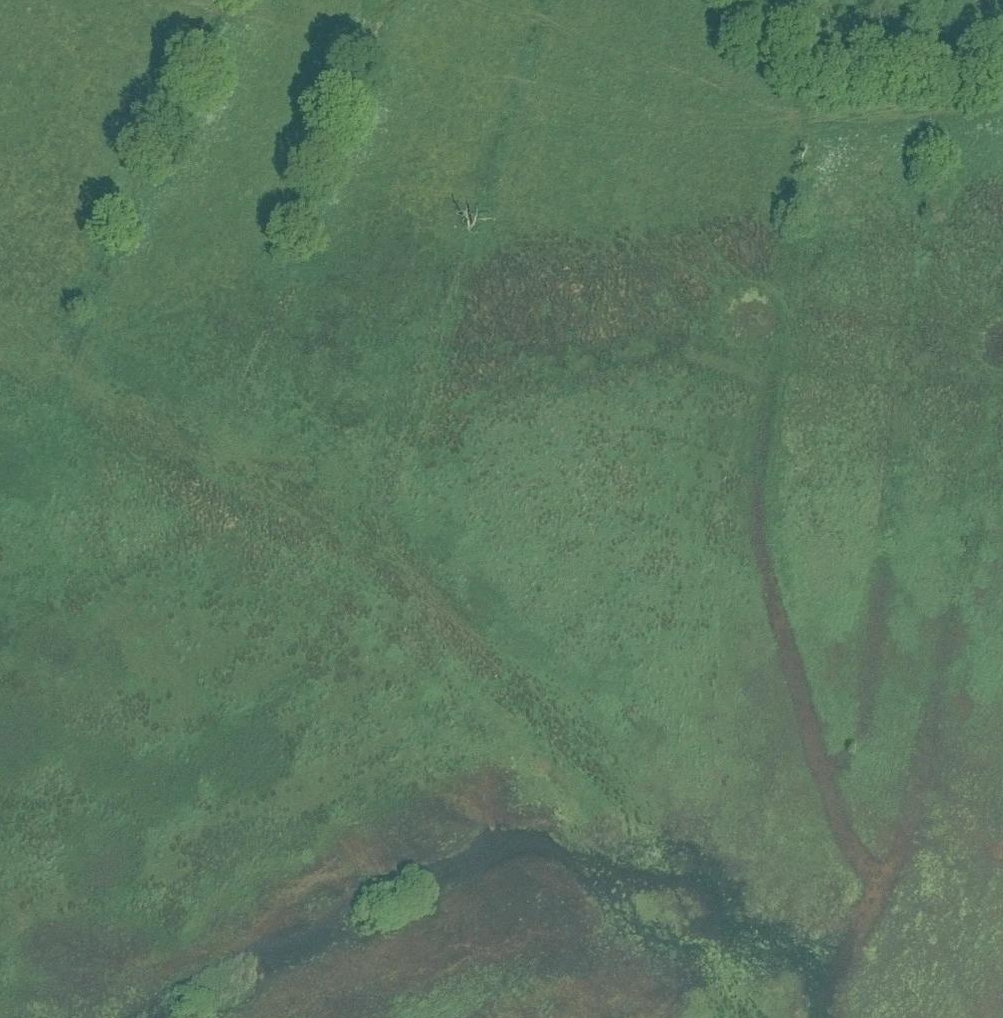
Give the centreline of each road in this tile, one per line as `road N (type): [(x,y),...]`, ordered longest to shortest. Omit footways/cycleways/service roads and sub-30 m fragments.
road 1 (track): [(1002,38),(935,46),(765,0)]

